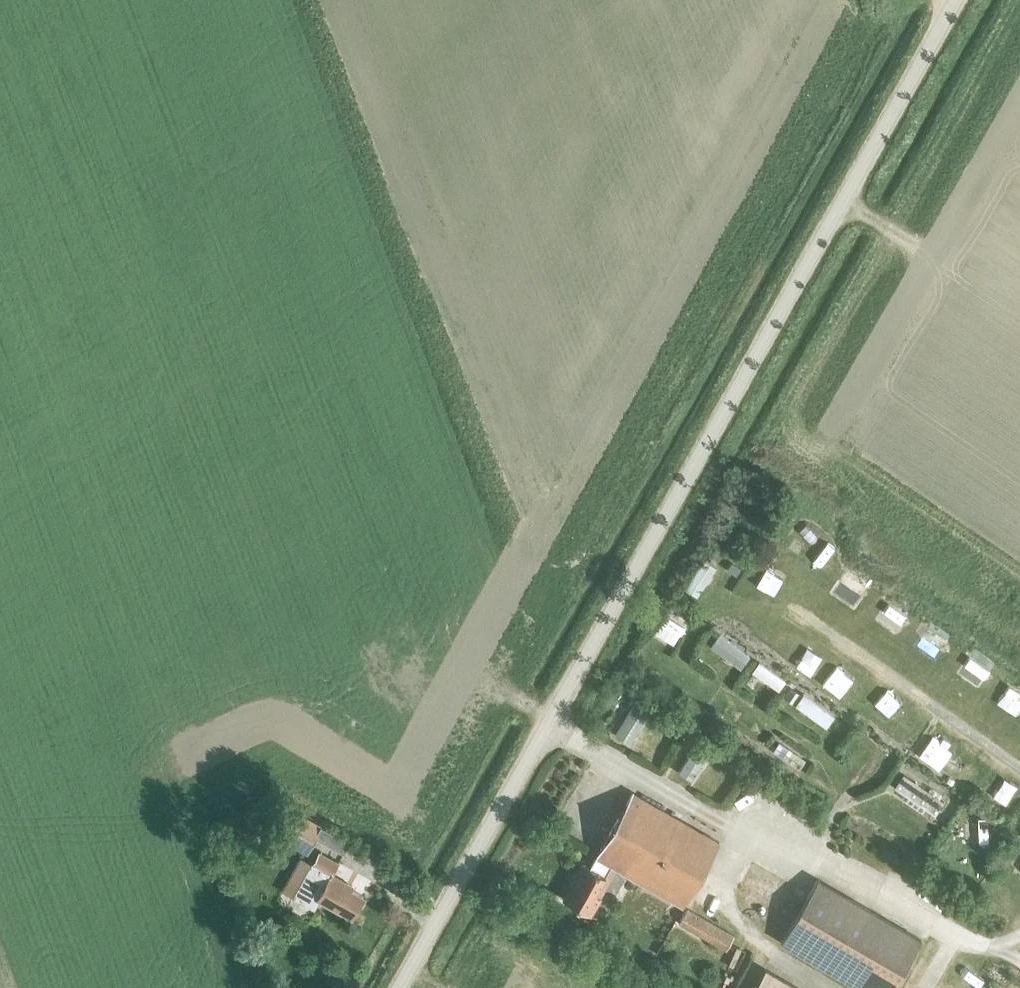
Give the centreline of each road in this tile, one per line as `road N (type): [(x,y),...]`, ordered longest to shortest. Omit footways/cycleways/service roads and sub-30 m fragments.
road 1 (tertiary): [(398,987),(959,0)]

